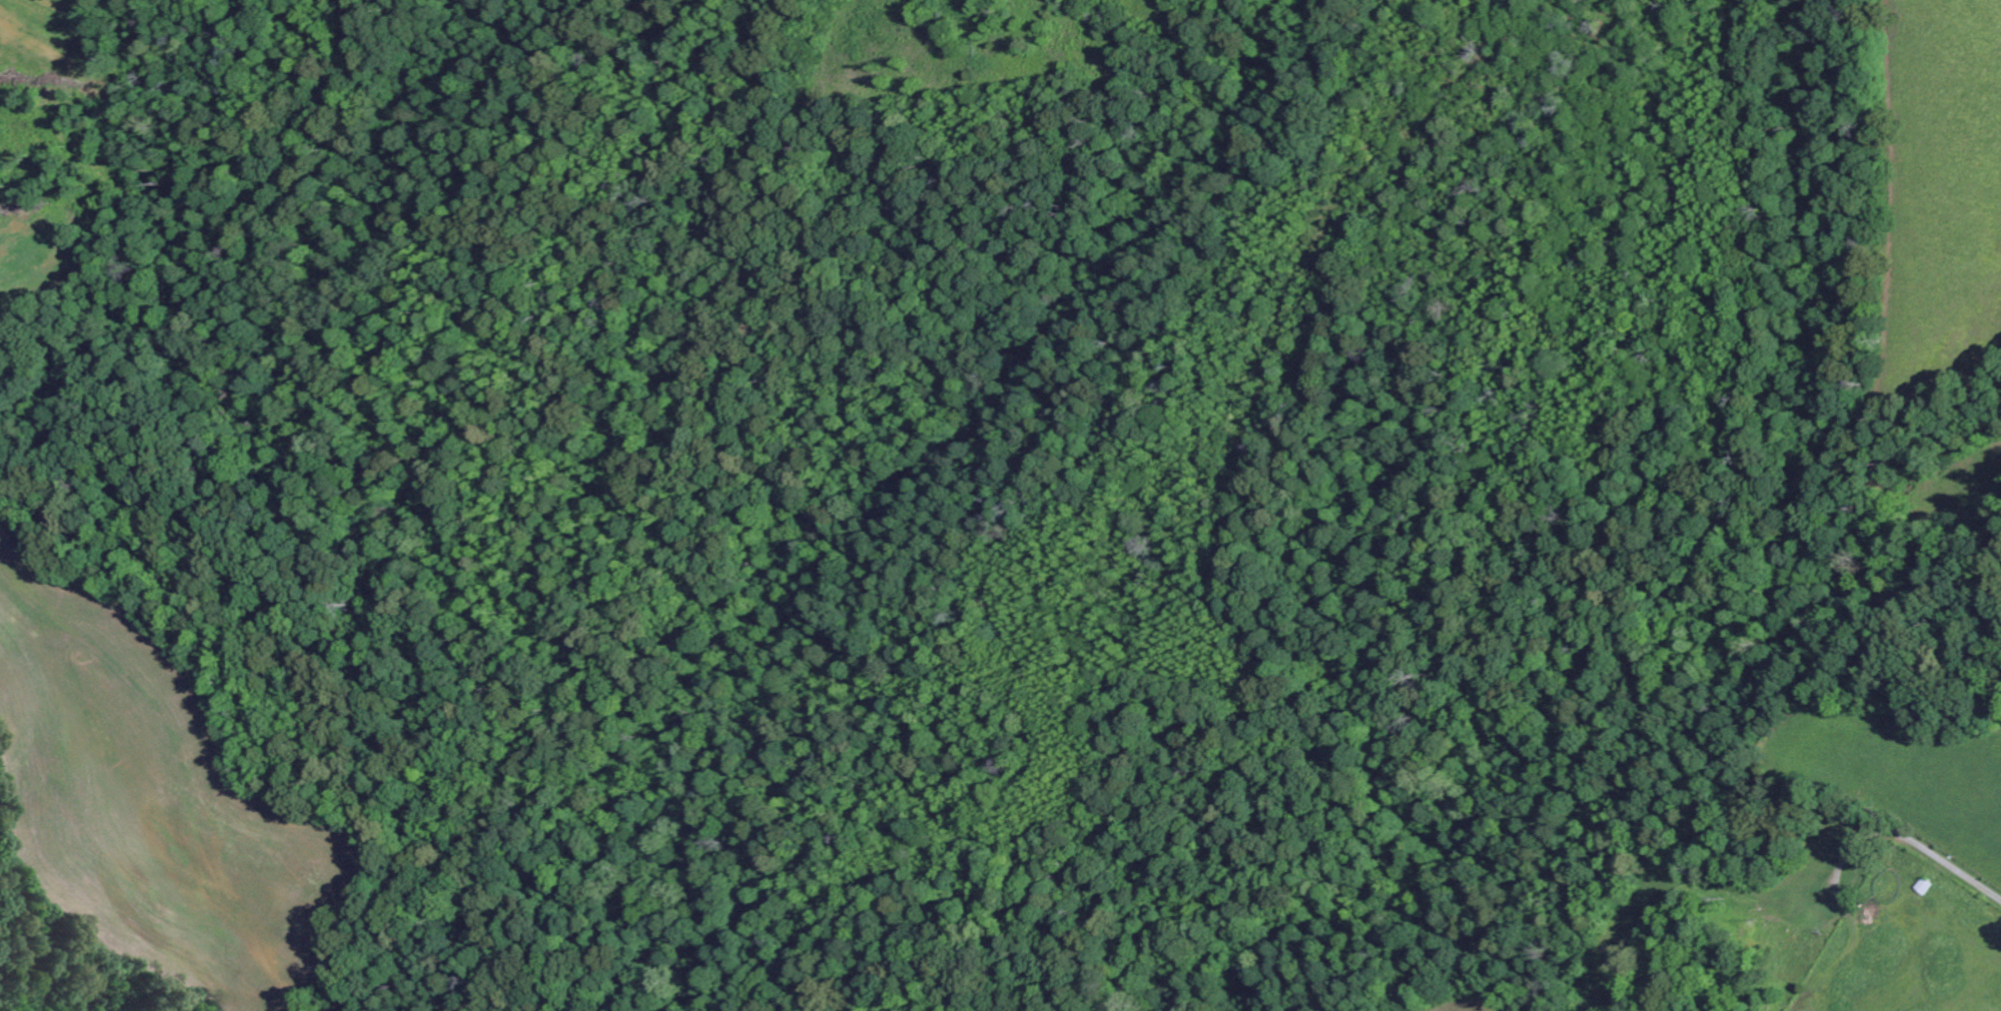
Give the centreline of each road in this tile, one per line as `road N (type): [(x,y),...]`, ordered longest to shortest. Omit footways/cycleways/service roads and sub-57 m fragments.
road 1 (residential): [(2000,900),(1917,843),(1880,836),(1857,852),(1845,879),(1856,925)]

